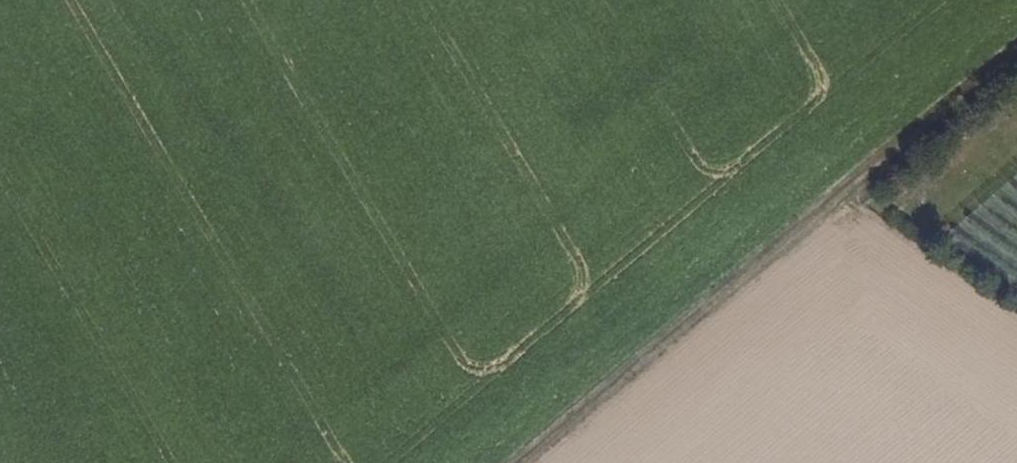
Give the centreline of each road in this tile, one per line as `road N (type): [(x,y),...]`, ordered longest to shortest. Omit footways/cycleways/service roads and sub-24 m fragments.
road 1 (track): [(523,462),(1016,57)]

